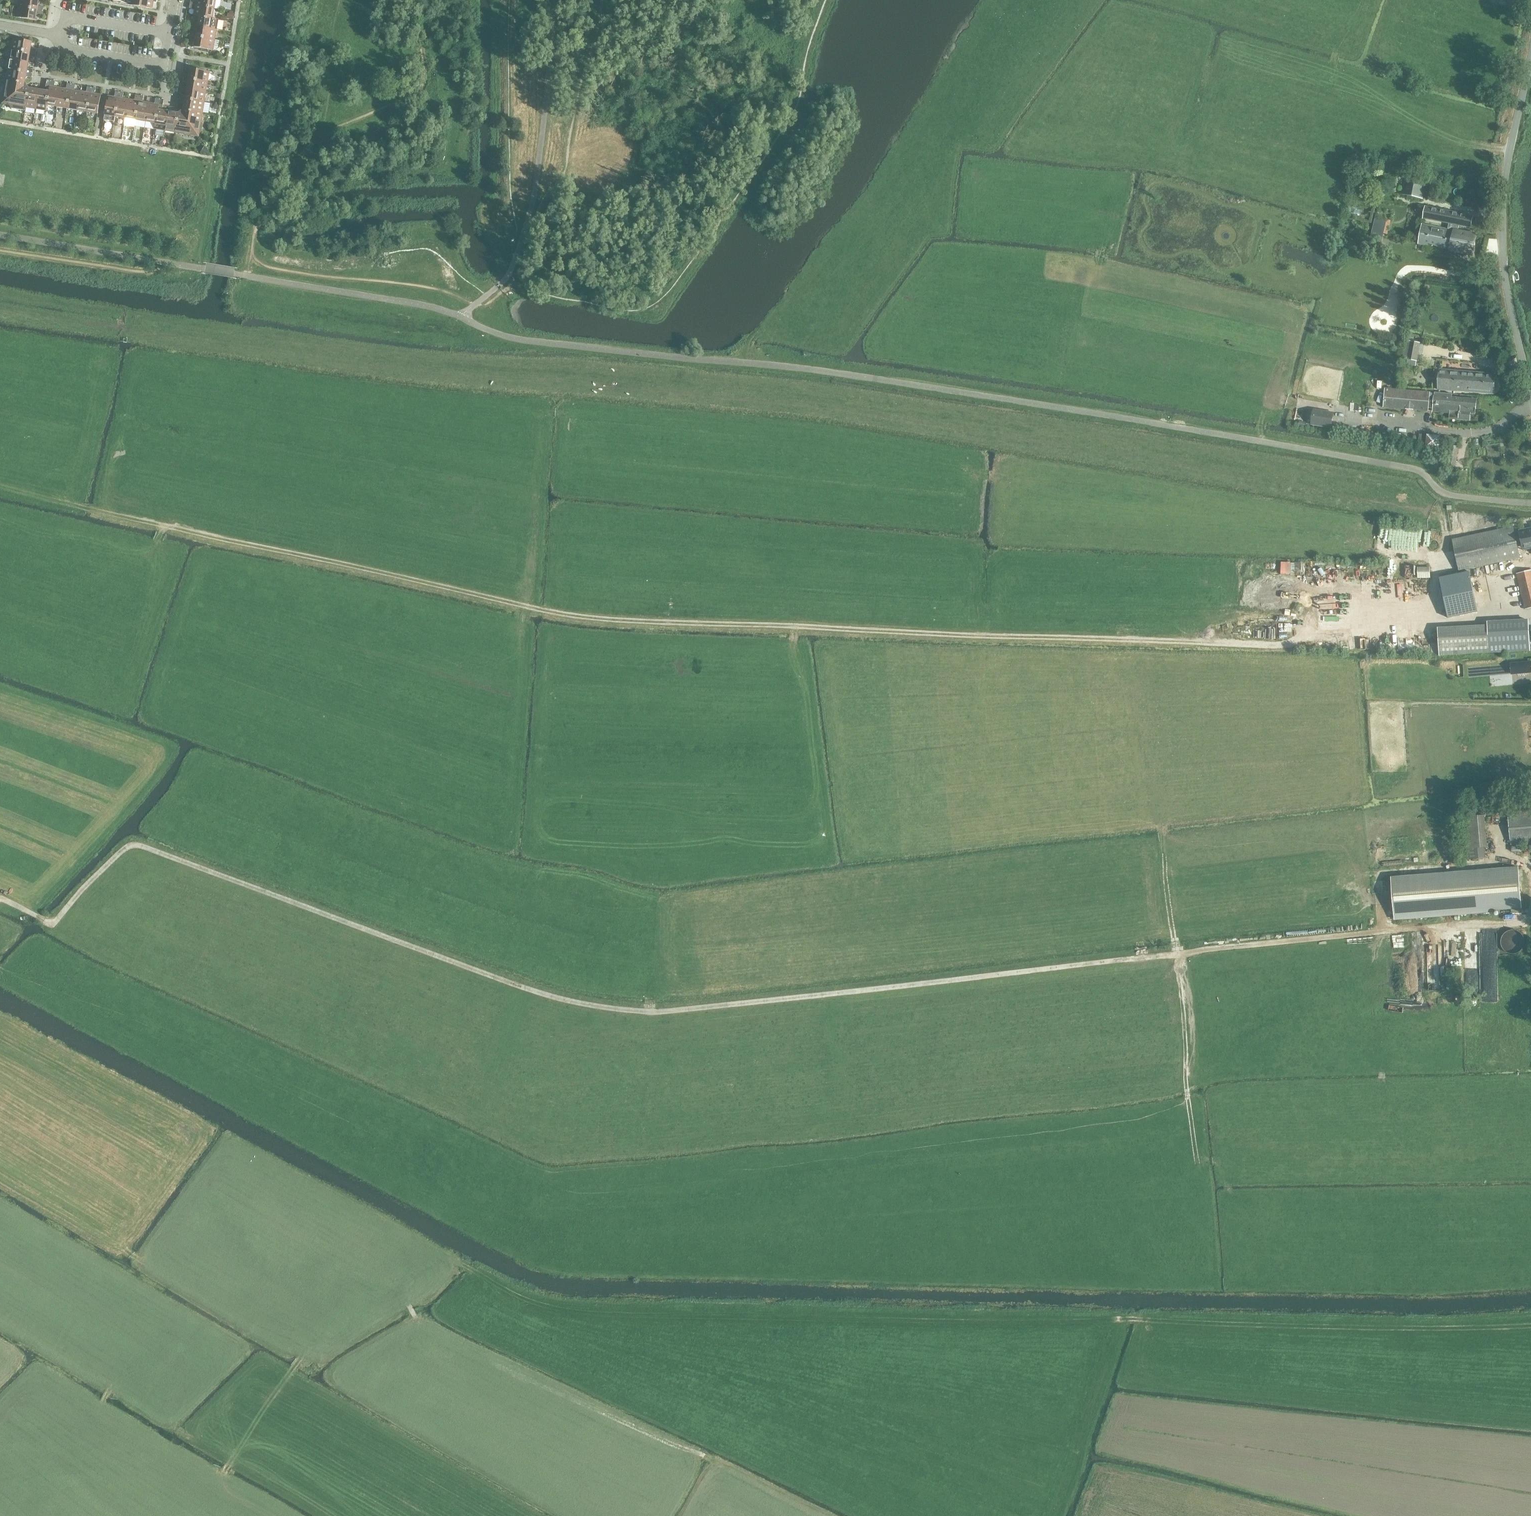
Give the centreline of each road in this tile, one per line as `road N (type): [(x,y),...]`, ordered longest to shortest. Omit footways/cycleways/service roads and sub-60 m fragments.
road 1 (track): [(1530,1325),(1437,1330),(552,1308),(450,1260),(428,1263),(317,1338),(195,1515)]
road 2 (track): [(148,848),(578,1004),(649,1012),(650,997)]
road 3 (track): [(649,1012),(1178,953)]
road 4 (track): [(830,1515),(492,1362),(416,1318),(398,1288)]
road 5 (track): [(1178,953),(1530,917)]
road 6 (unclassified): [(1530,396),(1504,247),(1507,172),(1530,54)]
road 7 (track): [(1353,0),(1320,101),(1511,151)]
road 8 (track): [(1178,953),(1197,1163)]
road 9 (track): [(0,898),(54,922),(124,849),(148,848)]
road 10 (residential): [(167,33),(162,66),(68,51),(55,35)]

